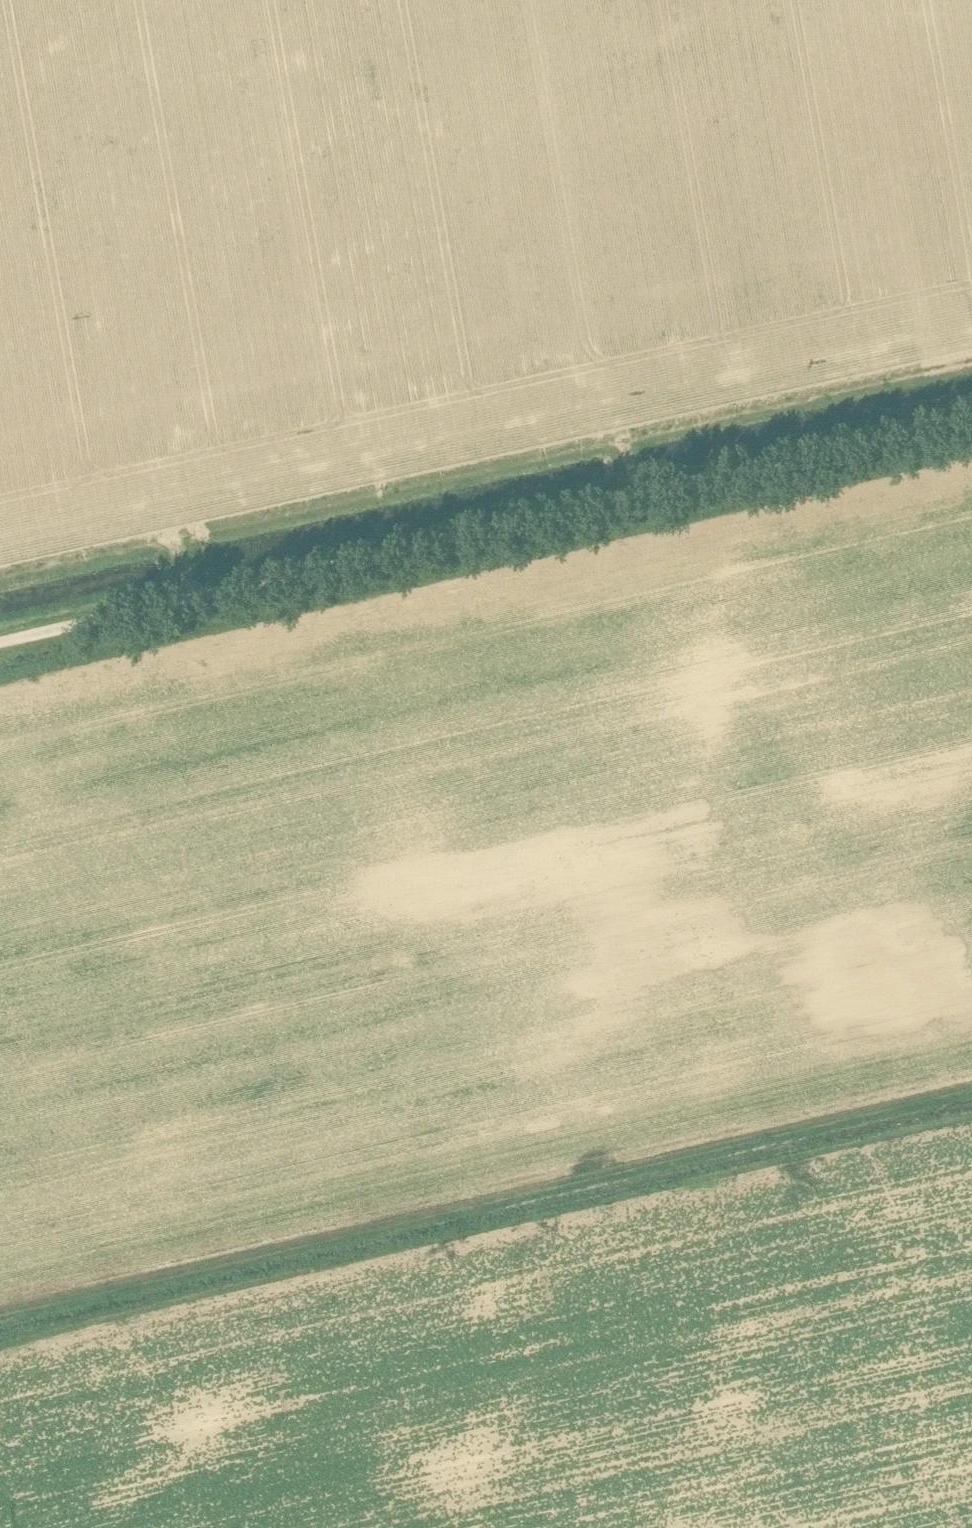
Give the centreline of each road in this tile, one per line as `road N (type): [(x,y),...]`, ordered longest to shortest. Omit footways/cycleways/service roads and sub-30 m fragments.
road 1 (unclassified): [(971,416),(0,638)]

